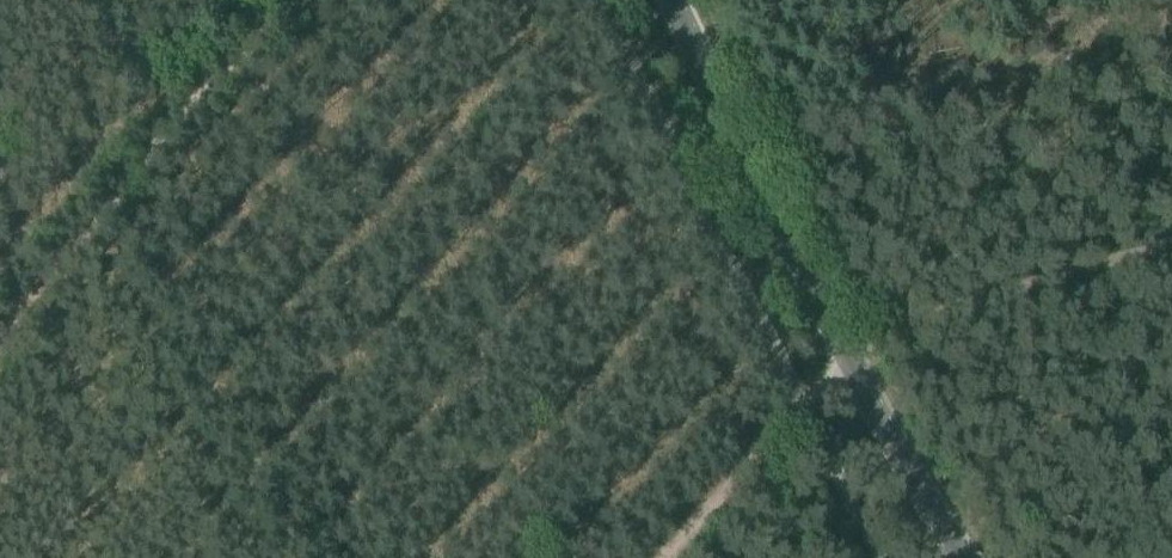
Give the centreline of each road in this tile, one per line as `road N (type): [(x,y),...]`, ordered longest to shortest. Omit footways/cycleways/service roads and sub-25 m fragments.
road 1 (tertiary): [(963,557),(827,326),(670,0)]
road 2 (track): [(311,0),(273,20),(159,133),(0,328)]
road 3 (track): [(849,367),(802,401),(664,557)]

